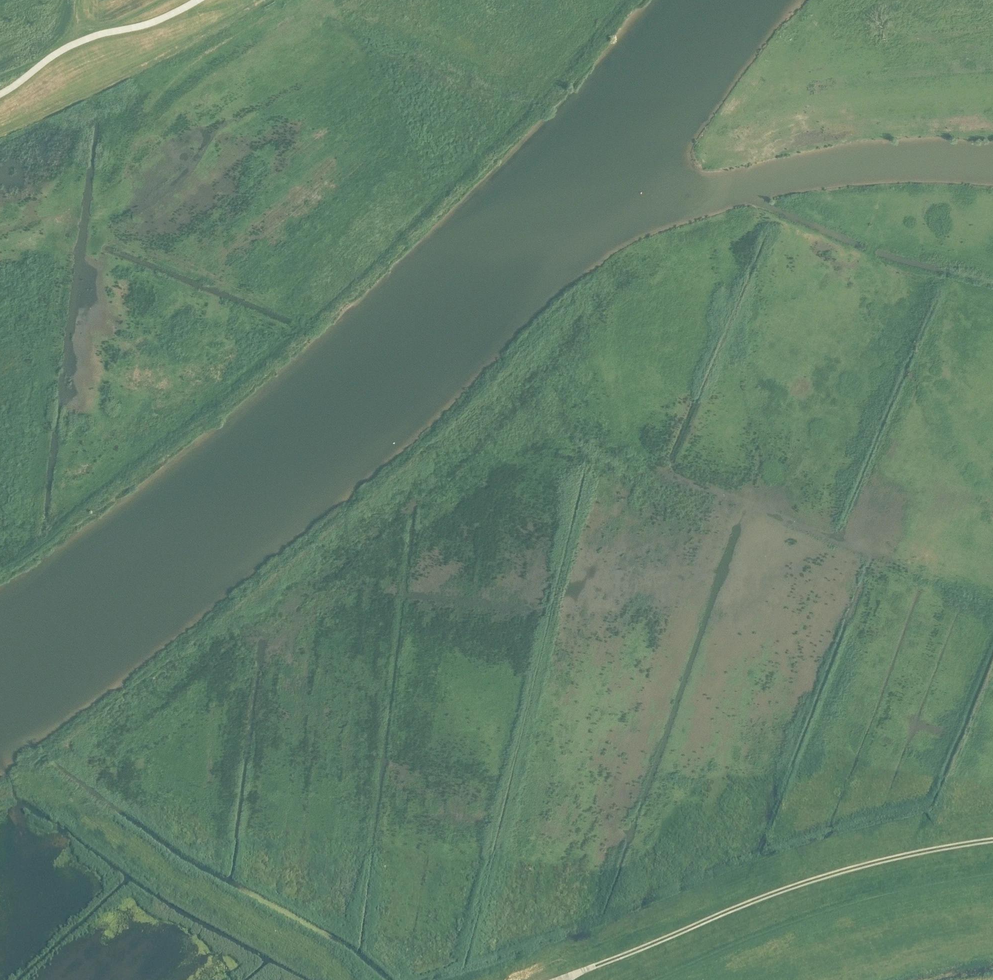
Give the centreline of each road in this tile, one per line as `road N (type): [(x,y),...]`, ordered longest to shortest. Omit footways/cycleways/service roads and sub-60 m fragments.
road 1 (track): [(992,875),(818,915),(658,979)]

